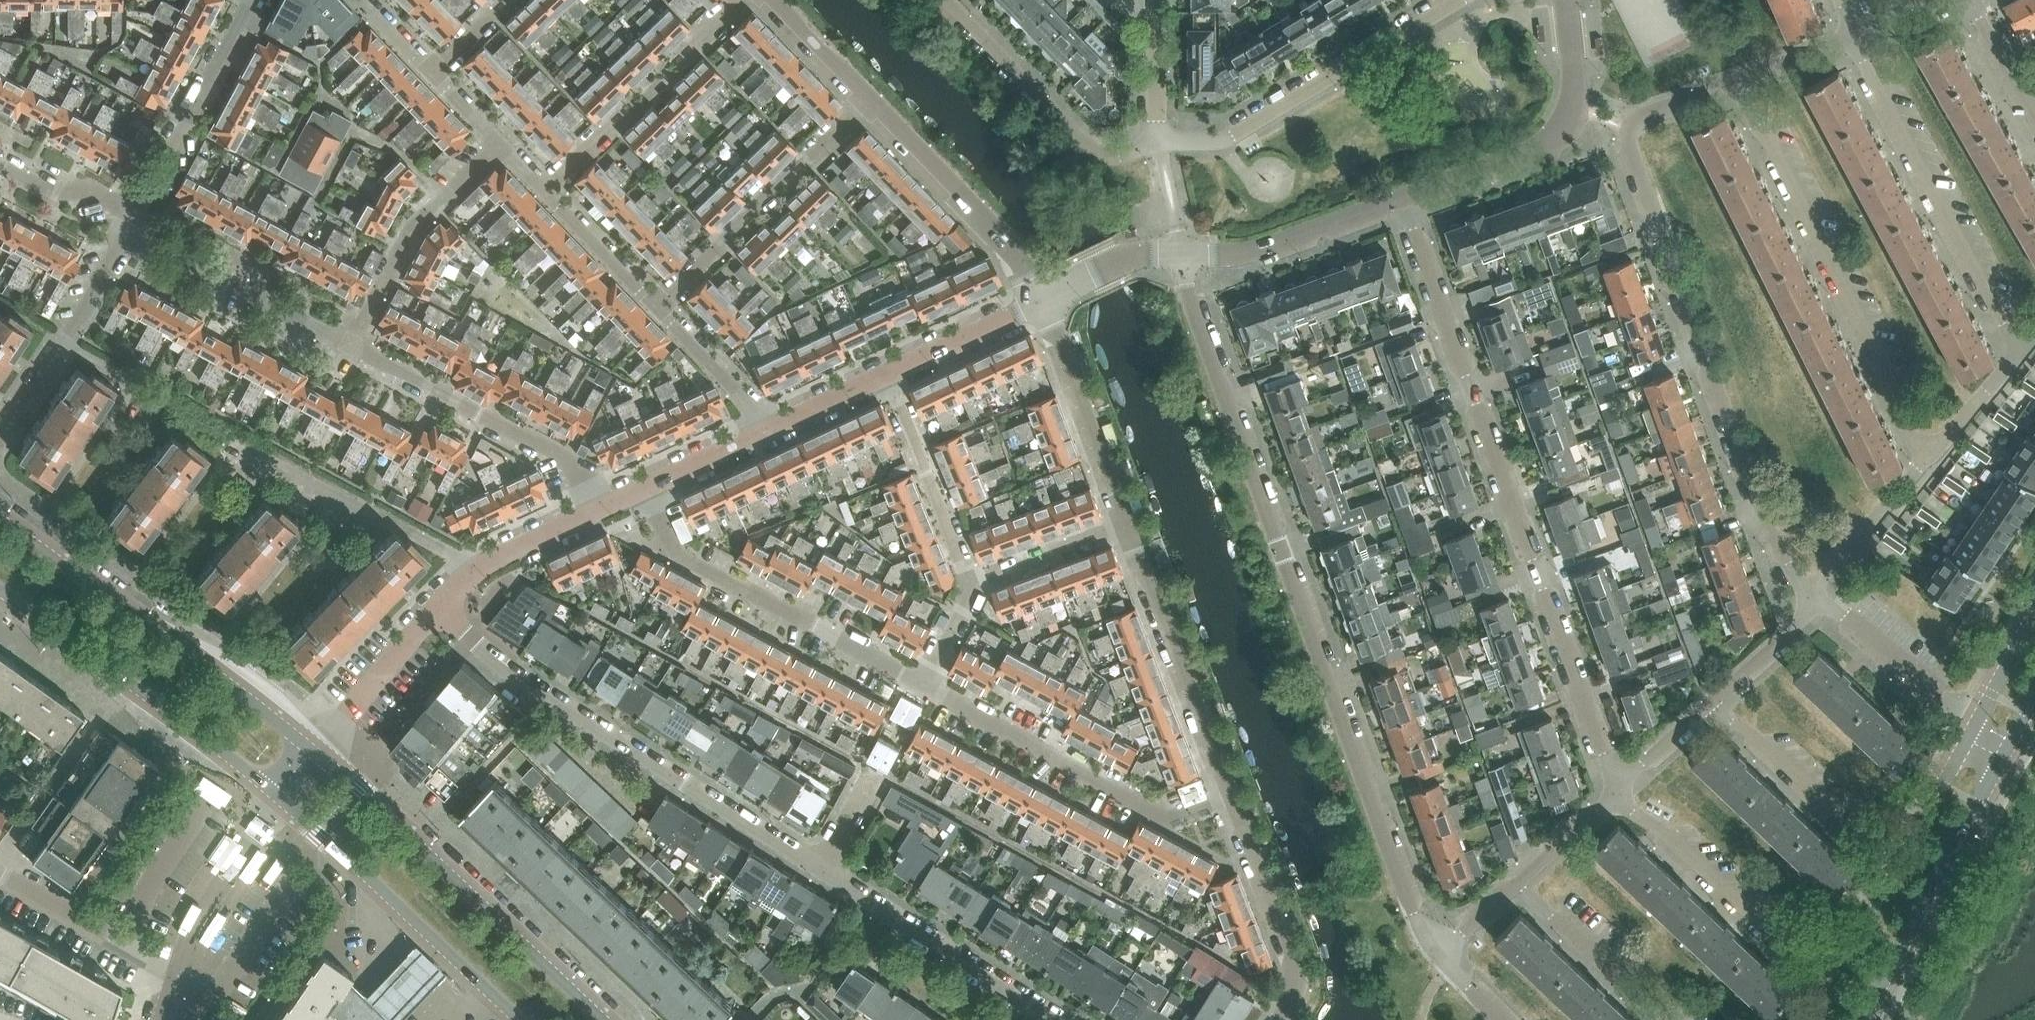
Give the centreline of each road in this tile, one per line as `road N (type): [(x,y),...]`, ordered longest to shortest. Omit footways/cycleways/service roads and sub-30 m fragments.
road 1 (residential): [(1437,954),(1367,794),(1188,291),(1185,257)]
road 2 (residential): [(1620,785),(1399,197)]
road 3 (residential): [(1815,599),(1804,592),(1757,499),(1629,140),(1639,116),(1732,83)]
road 4 (residential): [(439,610),(518,678),(822,870)]
road 5 (residential): [(1924,461),(1781,160),(1732,83)]
road 6 (tertiary): [(604,1019),(312,749)]
road 7 (tertiary): [(312,749),(203,659),(0,516)]
road 8 (residential): [(925,686),(677,548),(636,486)]
road 9 (residential): [(2019,350),(1852,36)]
road 10 (residential): [(1232,796),(1167,818),(925,686)]
road 11 (tertiary): [(0,591),(276,794)]
road 12 (tertiary): [(276,794),(514,1019)]
road 13 (tertiary): [(1966,739),(1816,1019)]
road 14 (residential): [(1181,140),(1232,136),(1458,0)]
road 15 (residential): [(1399,197),(1522,154),(1567,125),(1575,114),(1565,0)]
road 16 (residential): [(610,500),(556,449),(352,348)]
road 17 (residential): [(658,302),(876,97)]
road 18 (tertiary): [(1862,1019),(2002,759)]
road 19 (residential): [(1232,796),(1126,525)]
road 20 (residential): [(822,870),(1062,1019)]
road 21 (residential): [(1157,142),(1119,154),(1088,145),(947,0)]
road 22 (residential): [(237,442),(479,568)]
road 23 (residential): [(546,185),(739,0)]
road 24 (residential): [(1043,302),(994,221),(876,97)]
road 25 (residential): [(352,348),(414,225),(498,138)]
road 26 (residential): [(352,348),(137,234),(133,223)]
road 27 (residential): [(133,223),(247,0)]
road 28 (residential): [(1126,525),(1043,302)]
road 29 (residential): [(1281,1019),(1295,989),(1292,954),(1232,796)]
road 30 (residential): [(1787,941),(1620,785)]
road 31 (residential): [(971,581),(889,369)]
road 32 (residential): [(1185,257),(1253,252),(1399,197)]
road 33 (residential): [(178,970),(189,933),(276,794)]
road 34 (residential): [(1977,719),(1815,599)]
road 35 (residential): [(178,970),(0,876)]
road 36 (residential): [(1665,1019),(1516,884)]
road 37 (residential): [(312,749),(439,610)]
road 38 (residential): [(1856,823),(1719,696)]
road 39 (residential): [(1815,599),(1924,461)]
road 40 (residential): [(889,369),(1043,302)]
road 41 (residential): [(771,422),(658,302)]
road 42 (residential): [(971,581),(1126,525)]
road 43 (residential): [(658,302),(546,185)]
road 44 (residential): [(133,223),(125,207),(79,182),(42,189),(0,164)]
road 45 (residential): [(1043,302),(1123,262),(1185,257)]
road 46 (residential): [(636,486),(771,422)]
road 47 (residential): [(479,568),(610,500)]
road 48 (residential): [(1924,461),(2019,350)]
road 49 (residential): [(1516,884),(1620,785)]
road 50 (residential): [(1157,142),(1156,0)]
road 51 (residential): [(63,343),(133,223)]
road 52 (residential): [(1719,696),(1815,599)]
road 53 (residential): [(876,97),(782,0)]
road 54 (residential): [(1620,785),(1719,696)]
road 55 (residential): [(2034,113),(1969,0)]
road 56 (residential): [(771,422),(889,369)]
road 57 (residential): [(1732,83),(1852,36)]
road 58 (tertiary): [(2034,611),(1977,719)]

